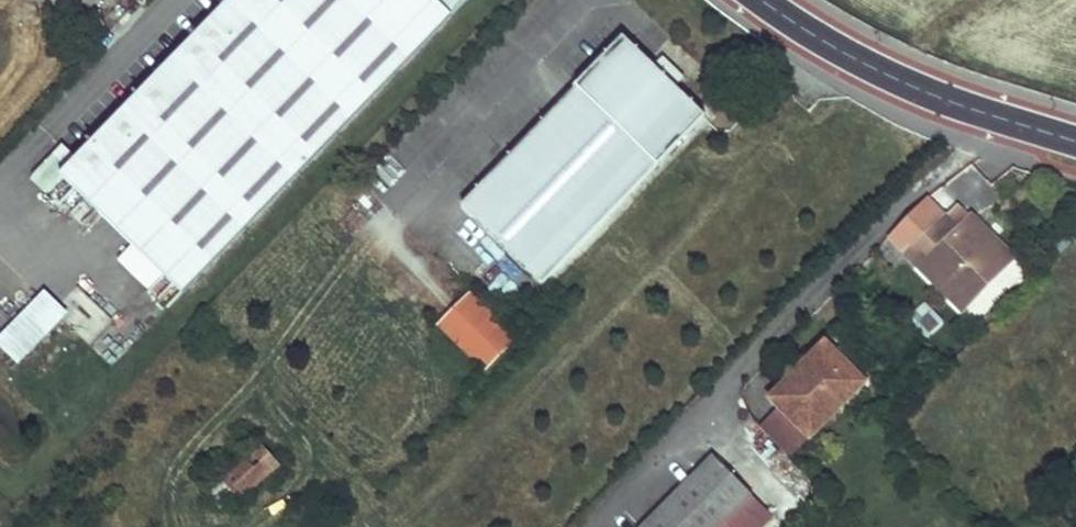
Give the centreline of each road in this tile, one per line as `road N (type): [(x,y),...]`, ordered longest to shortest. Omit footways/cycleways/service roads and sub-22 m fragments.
road 1 (tertiary): [(1075,141),(927,92),(763,0)]

